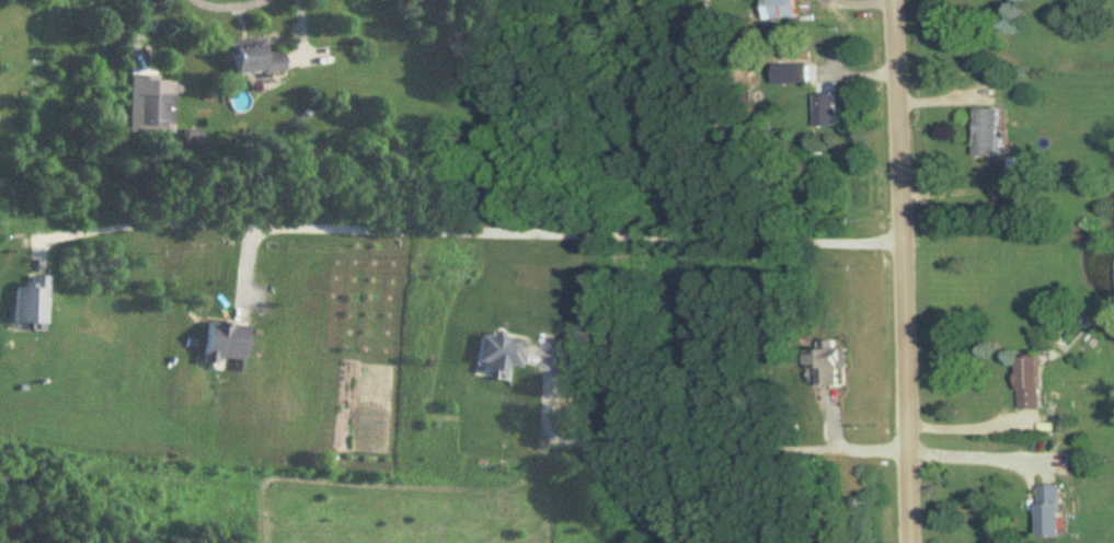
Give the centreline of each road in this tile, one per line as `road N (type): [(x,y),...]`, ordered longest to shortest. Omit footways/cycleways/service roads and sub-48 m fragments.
road 1 (residential): [(905,542),(887,0)]

